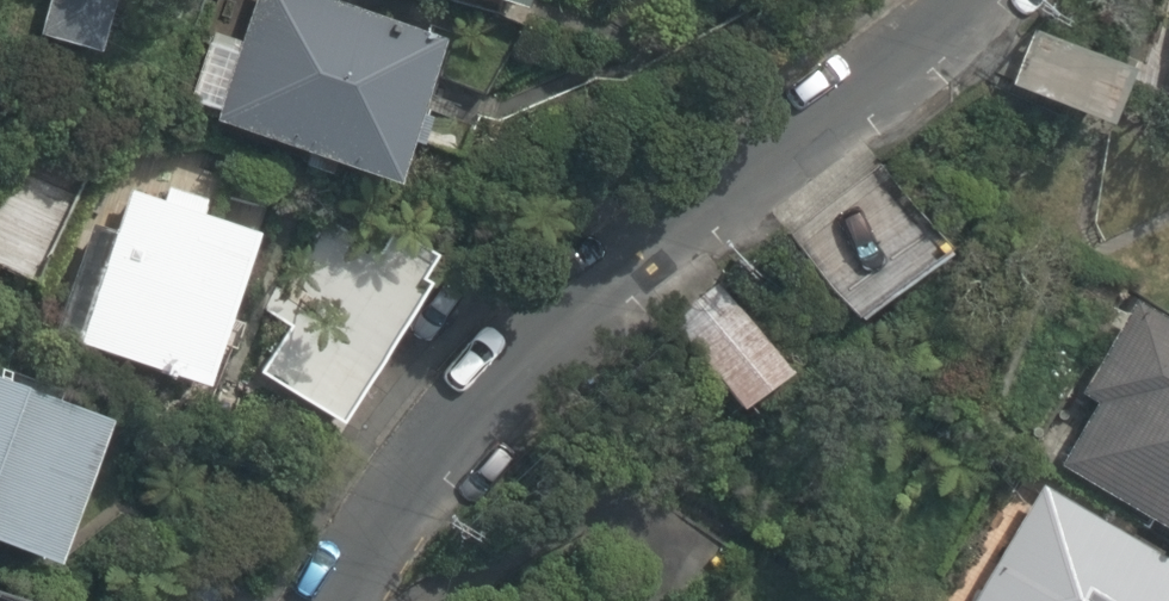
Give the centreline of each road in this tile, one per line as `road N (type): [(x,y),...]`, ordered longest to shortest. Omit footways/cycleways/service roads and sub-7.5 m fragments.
road 1 (residential): [(931,0),(486,389),(393,511),(340,600)]

